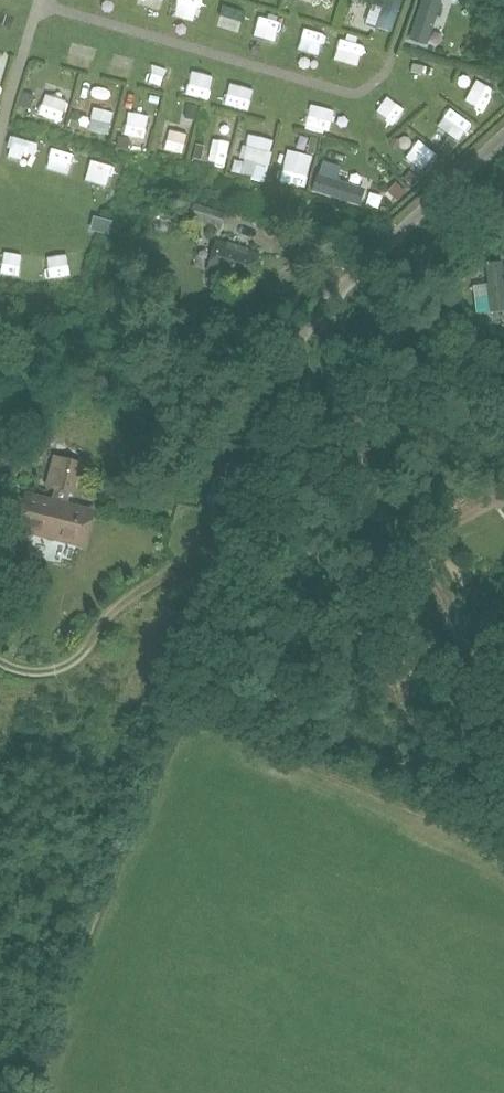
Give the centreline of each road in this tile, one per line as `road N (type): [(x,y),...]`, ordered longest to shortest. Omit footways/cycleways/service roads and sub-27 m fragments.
road 1 (track): [(31,1092),(178,717),(229,702),(233,635),(327,385),(330,304)]
road 2 (track): [(503,733),(327,385)]
road 3 (unclassified): [(503,134),(330,304)]

